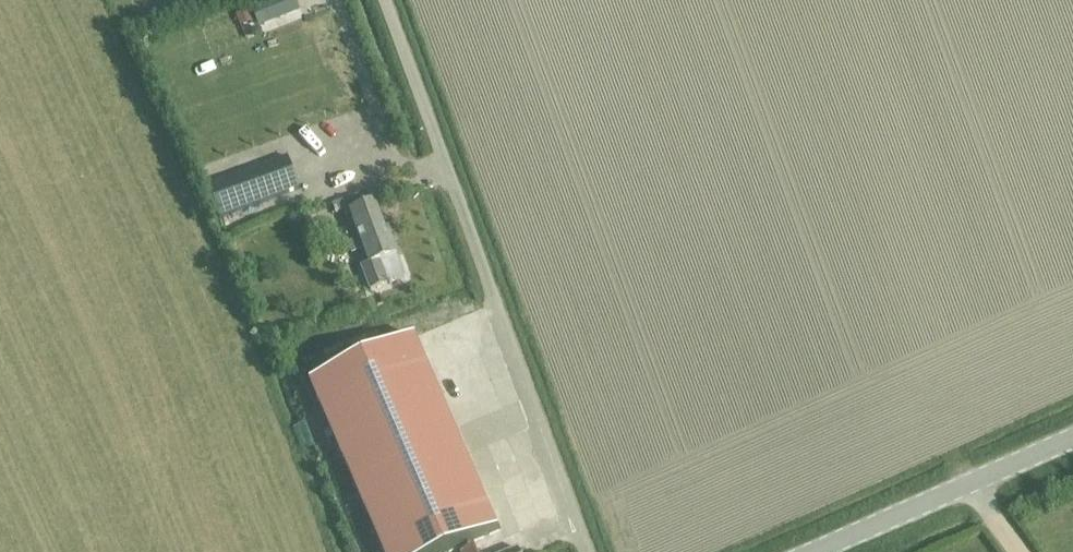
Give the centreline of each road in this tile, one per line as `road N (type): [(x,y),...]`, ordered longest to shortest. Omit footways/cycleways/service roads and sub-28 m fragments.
road 1 (residential): [(587,551),(384,0)]
road 2 (tertiary): [(811,551),(1072,438)]

